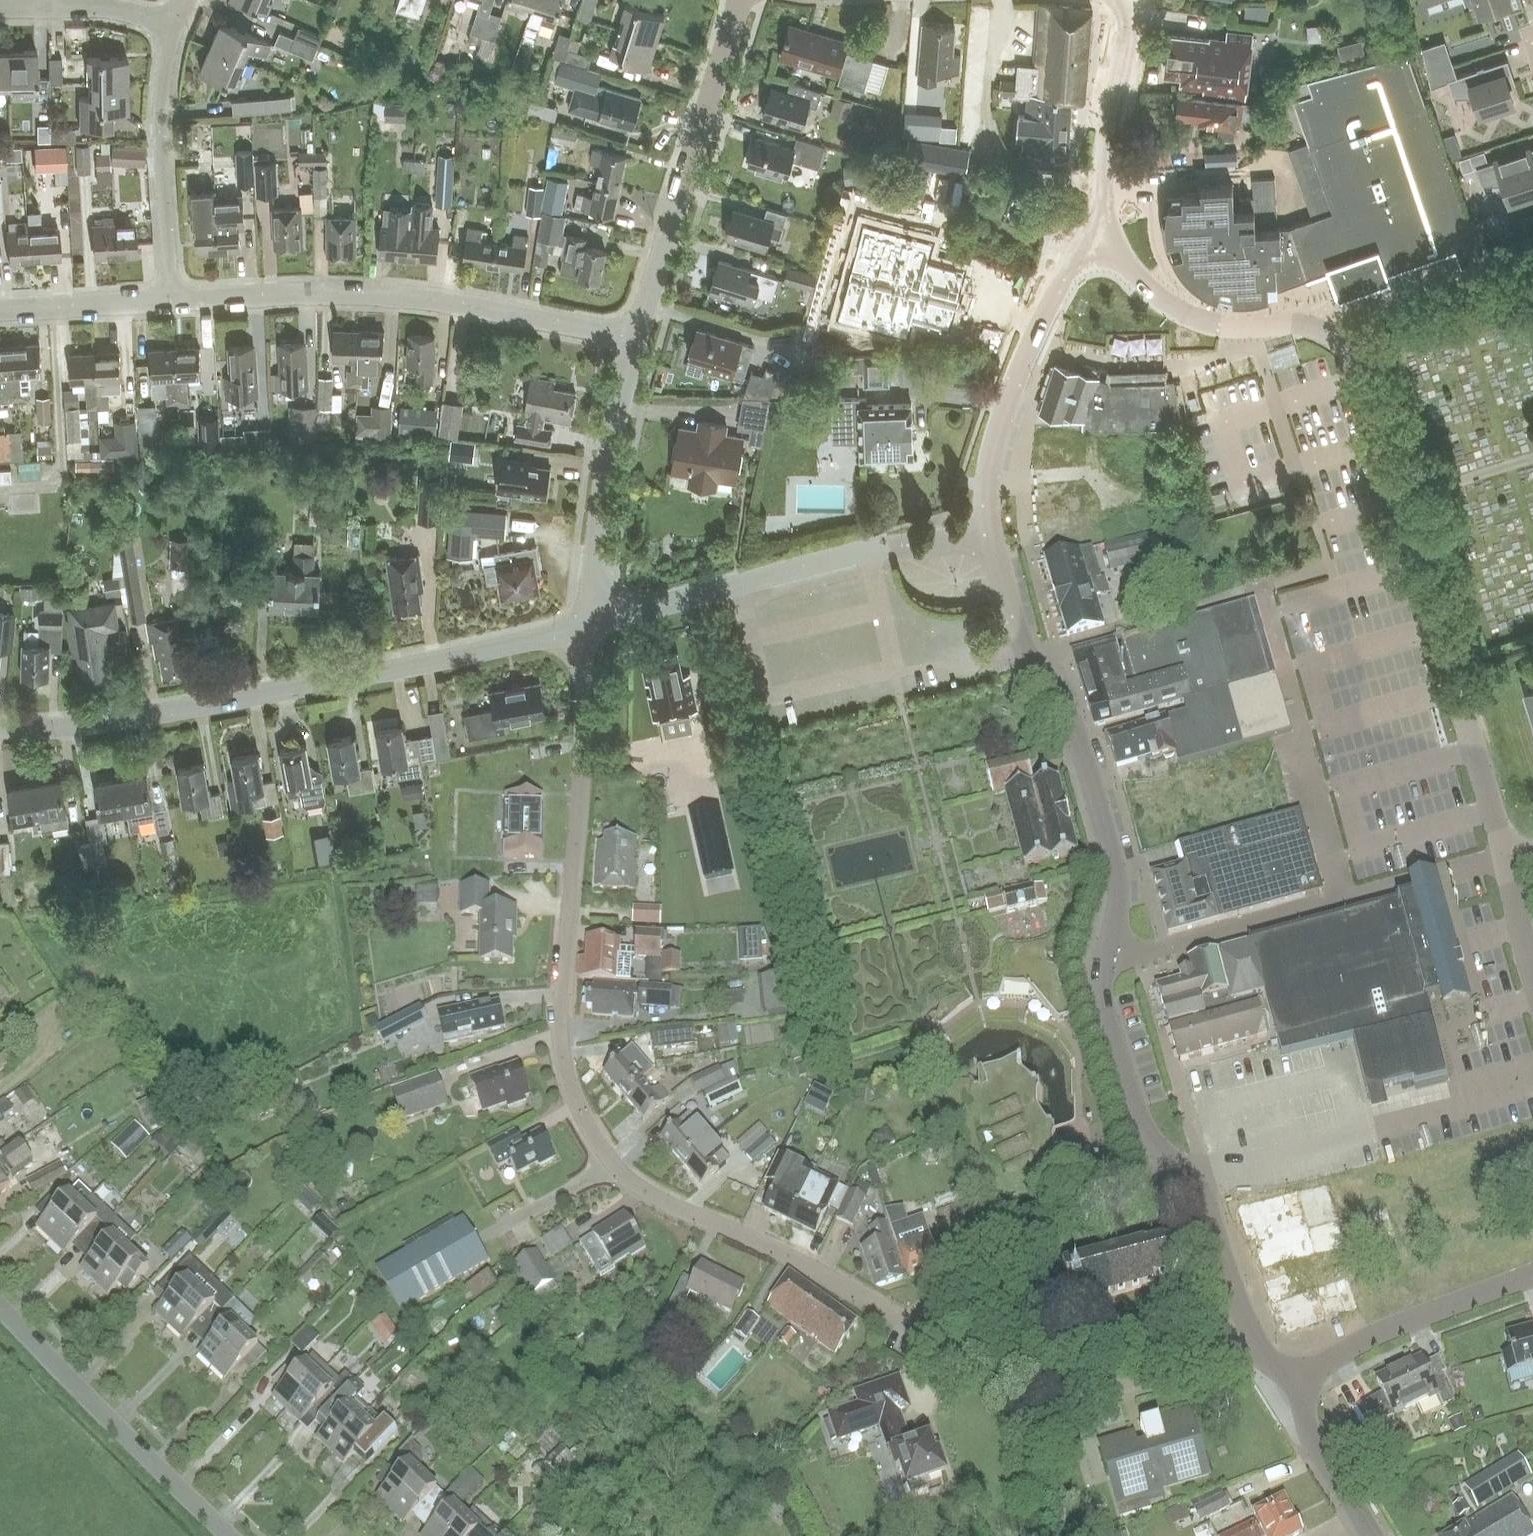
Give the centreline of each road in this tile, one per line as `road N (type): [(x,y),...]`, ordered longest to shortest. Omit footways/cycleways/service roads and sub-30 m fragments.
road 1 (residential): [(1254,1346),(1151,1381),(1067,1388),(954,1348),(775,1248),(652,1195),(607,1156),(568,1077),(561,1040),(588,627)]
road 2 (tertiary): [(1254,1346),(1201,1189),(1141,1121),(1107,1021),(1103,980),(1116,872),(1079,742),(1019,639),(988,534)]
road 3 (tertiary): [(0,735),(114,721),(588,627)]
road 4 (residential): [(1506,857),(1363,382),(1349,354),(1318,329)]
road 5 (residential): [(632,339),(372,293),(174,300)]
road 6 (tertiary): [(588,627),(870,551),(988,534)]
road 7 (unclassified): [(632,339),(739,0)]
road 8 (unclassified): [(231,1535),(0,1304)]
road 9 (tertiary): [(988,534),(985,492),(1005,404),(1052,300),(1096,236)]
road 10 (unclassified): [(588,627),(632,339)]
road 11 (residential): [(1282,1392),(1402,1322),(1532,1275)]
road 12 (residential): [(174,300),(161,109),(170,24)]
road 13 (residential): [(1318,329),(1220,327),(1185,316),(1096,236)]
road 14 (tertiary): [(1096,236),(1135,0)]
road 15 (residential): [(1318,329),(1532,249)]
road 16 (residential): [(174,300),(0,311)]
road 17 (residential): [(170,24),(106,9),(0,7)]
road 18 (tertiary): [(1374,1535),(1282,1392)]
road 19 (residential): [(1532,988),(1506,857)]

